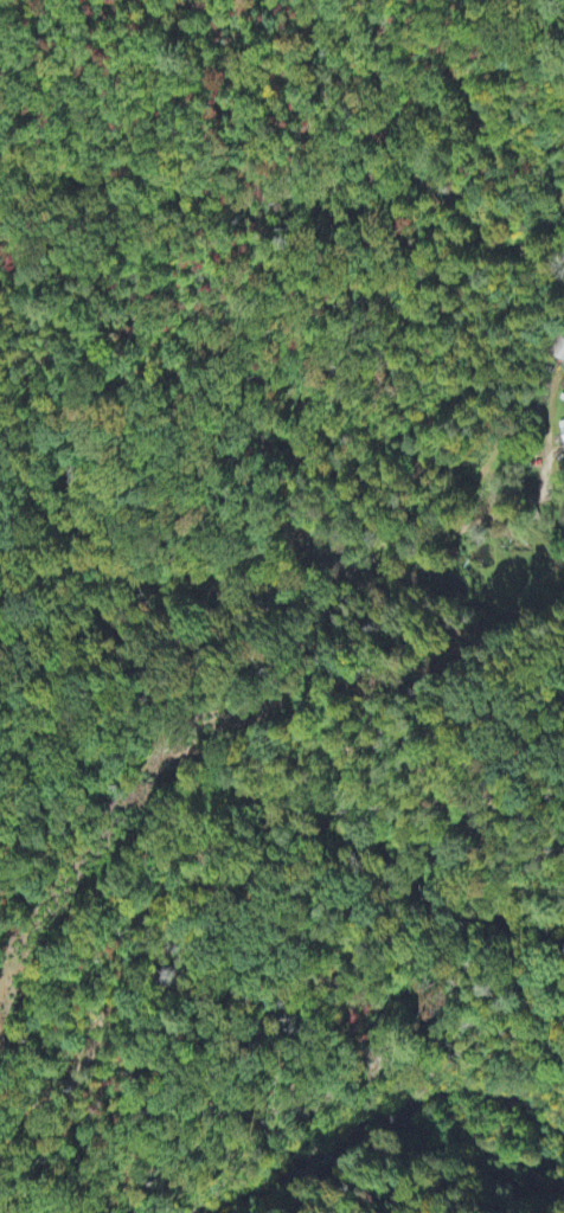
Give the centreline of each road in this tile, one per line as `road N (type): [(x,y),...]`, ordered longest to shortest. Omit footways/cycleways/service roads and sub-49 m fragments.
road 1 (track): [(0,1155),(58,1064),(89,970),(89,866),(212,791),(415,772),(446,742),(440,662),(397,593),(422,538)]
road 2 (residential): [(422,538),(563,482)]

